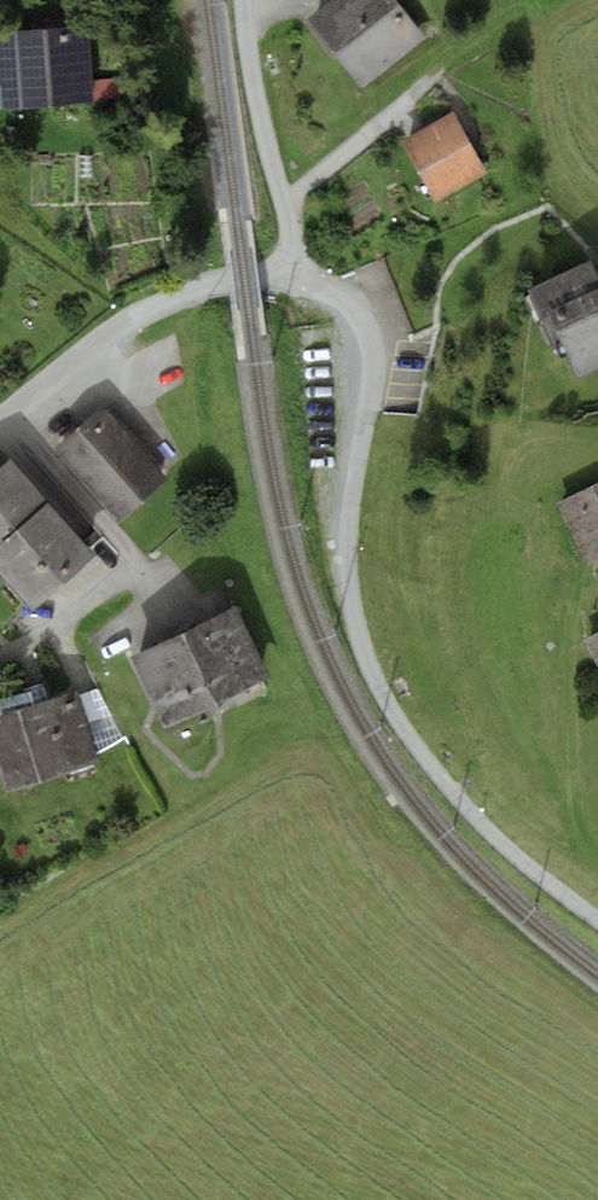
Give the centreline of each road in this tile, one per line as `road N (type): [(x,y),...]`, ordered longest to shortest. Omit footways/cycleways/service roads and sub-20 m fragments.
road 1 (residential): [(597,918),(488,830),(379,688),(349,575),(370,349),(337,293),(289,274)]
road 2 (residential): [(0,416),(134,315),(225,280),(289,274)]
road 3 (track): [(597,857),(574,795),(570,643),(583,576)]
road 4 (residential): [(242,0),(286,211),(289,274)]

